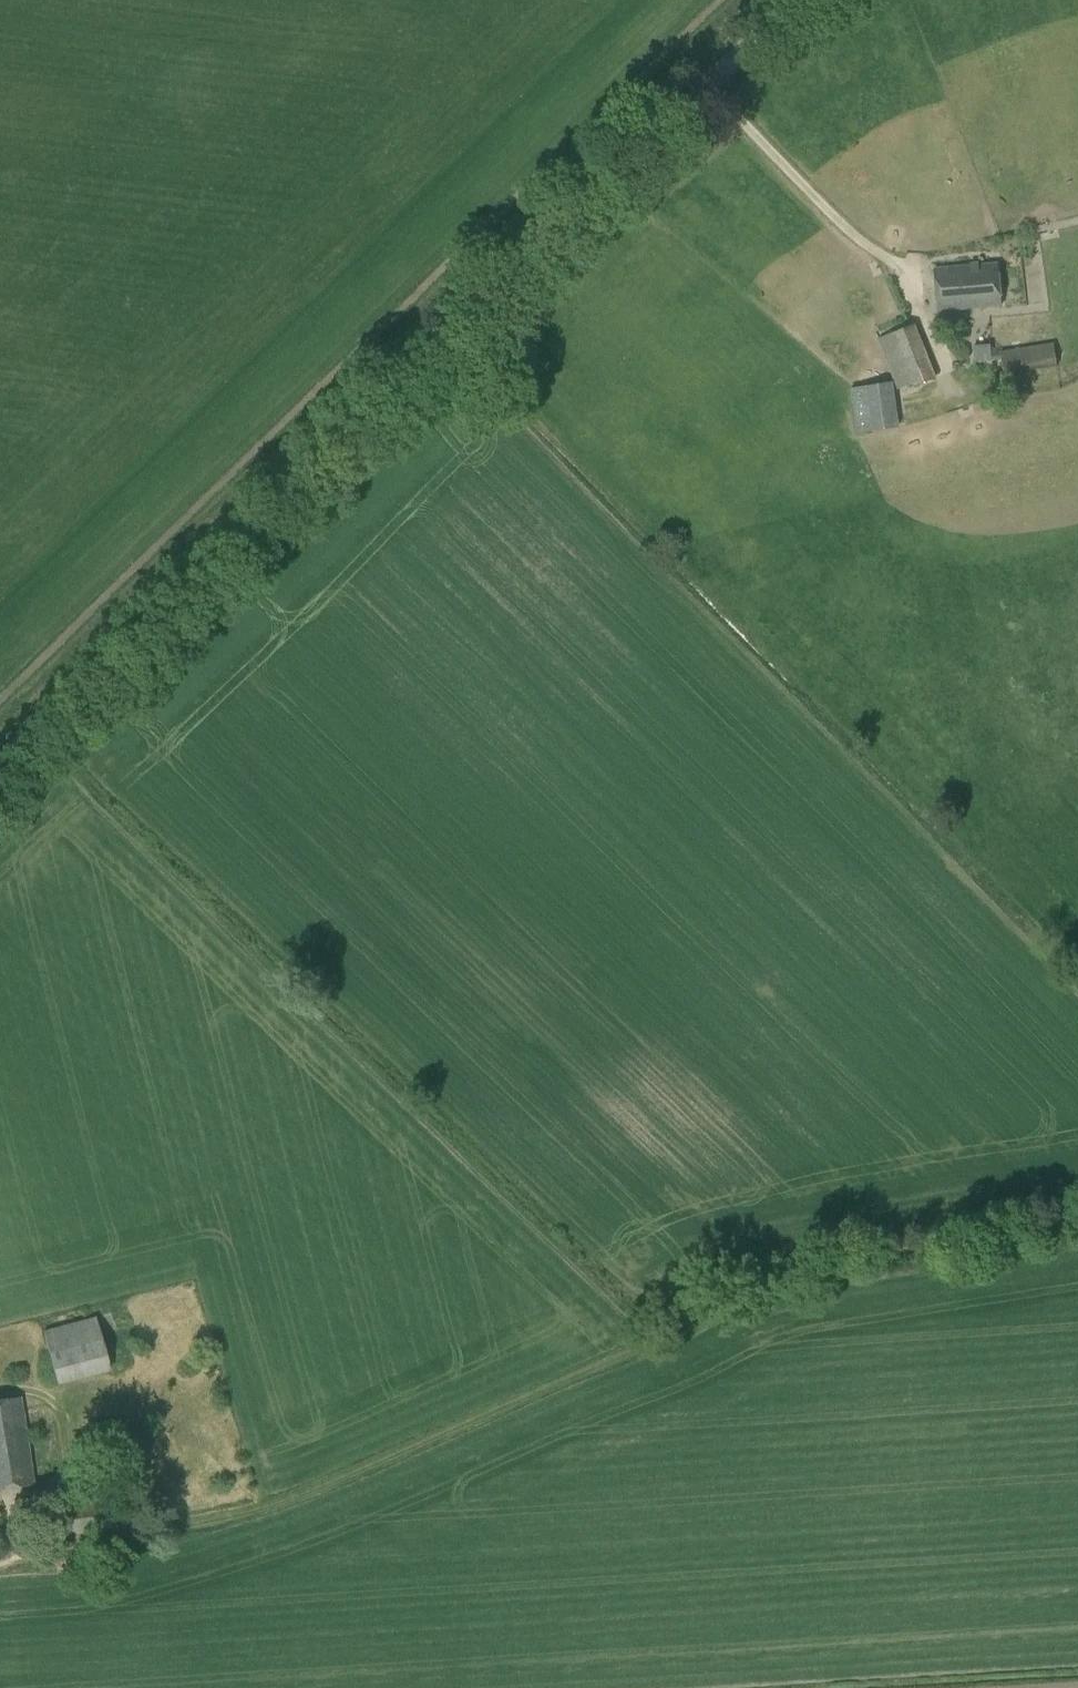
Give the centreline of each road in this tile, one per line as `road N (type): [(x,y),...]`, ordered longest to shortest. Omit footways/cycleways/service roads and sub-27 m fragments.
road 1 (track): [(0,1557),(261,1501),(814,1273),(1077,1228)]
road 2 (unclassified): [(0,768),(792,0)]

